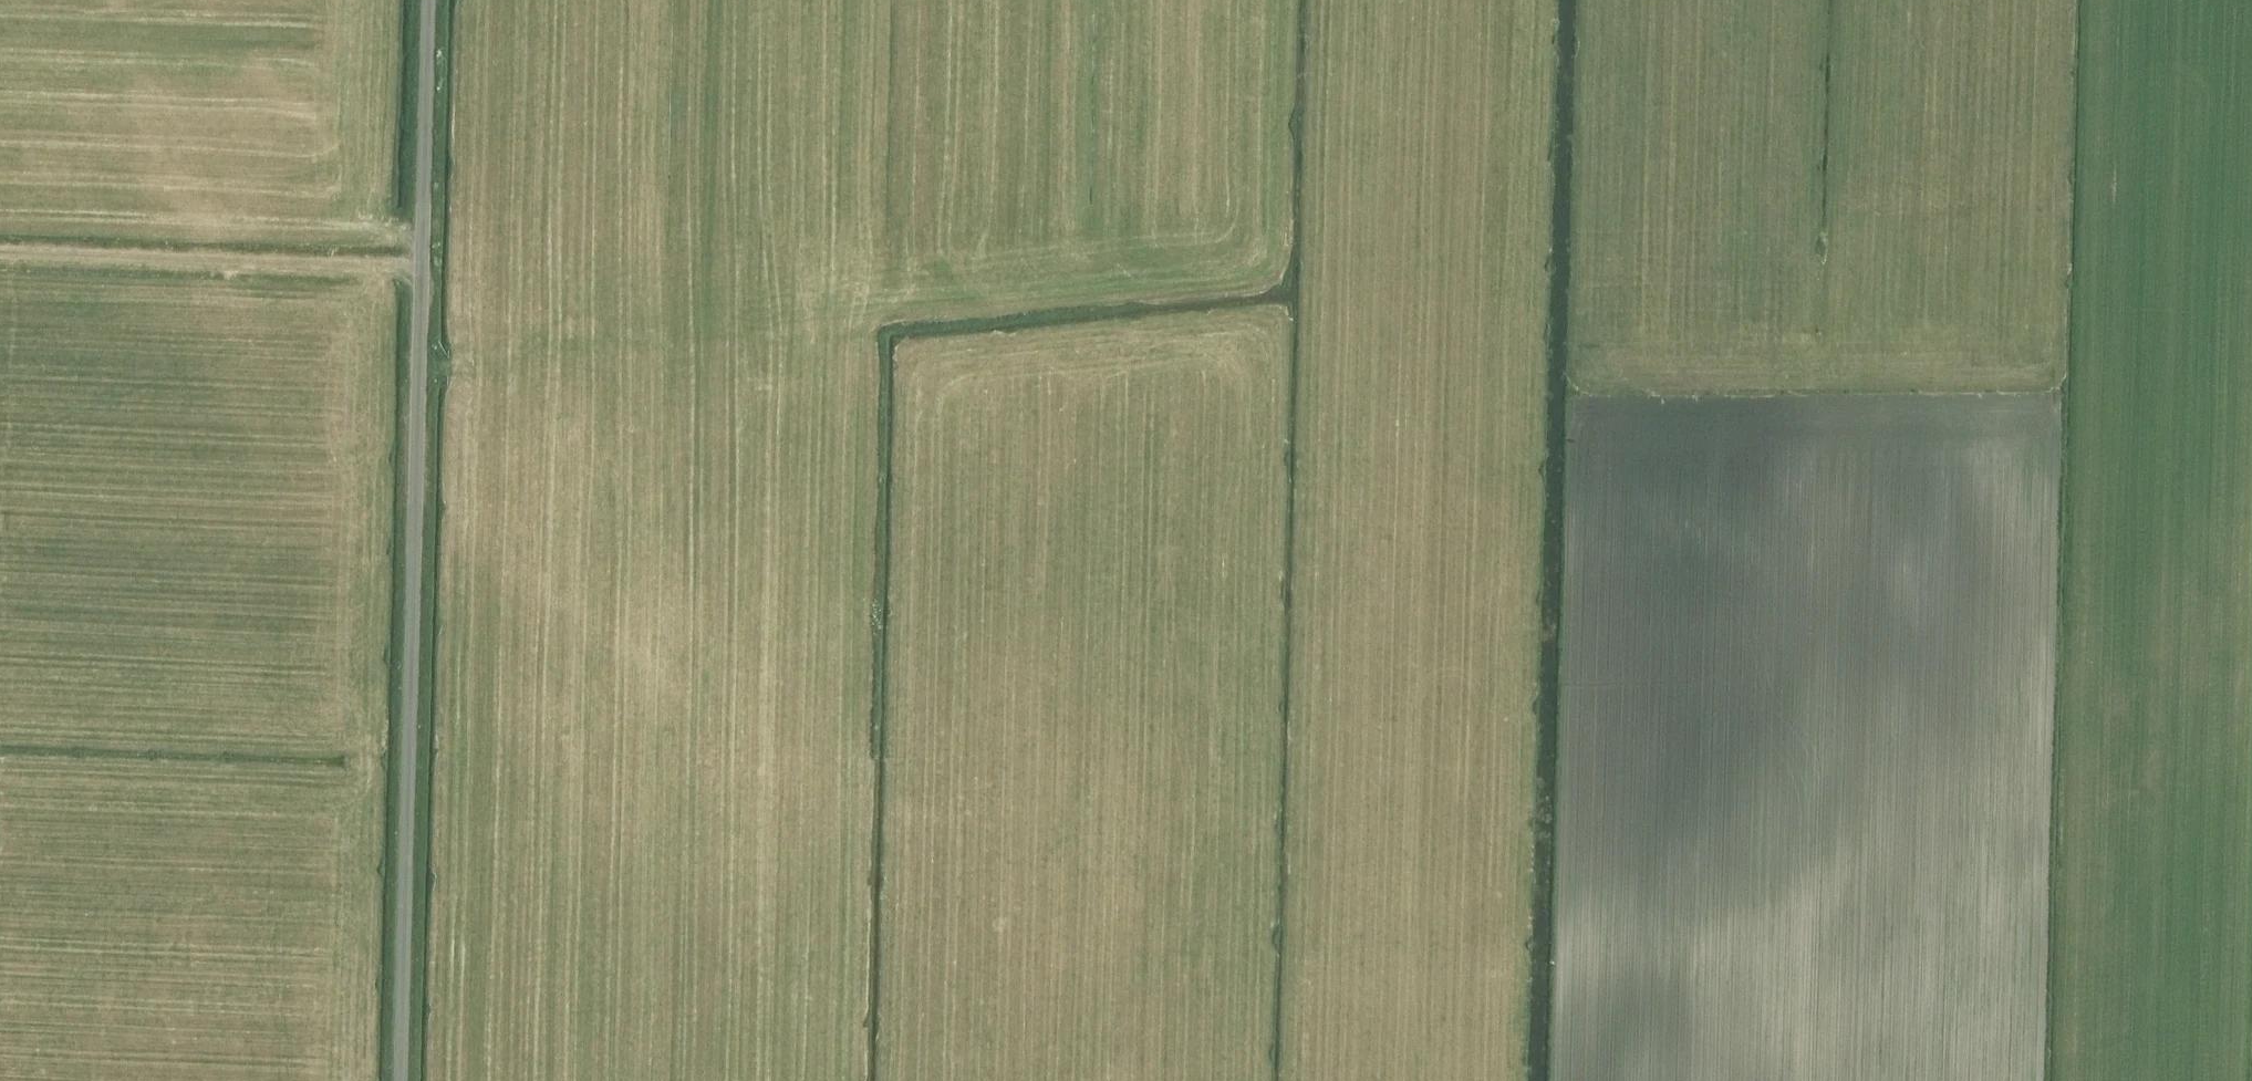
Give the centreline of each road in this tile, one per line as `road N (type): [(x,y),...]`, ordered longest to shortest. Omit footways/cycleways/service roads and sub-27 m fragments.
road 1 (unclassified): [(398,1080),(428,0)]

